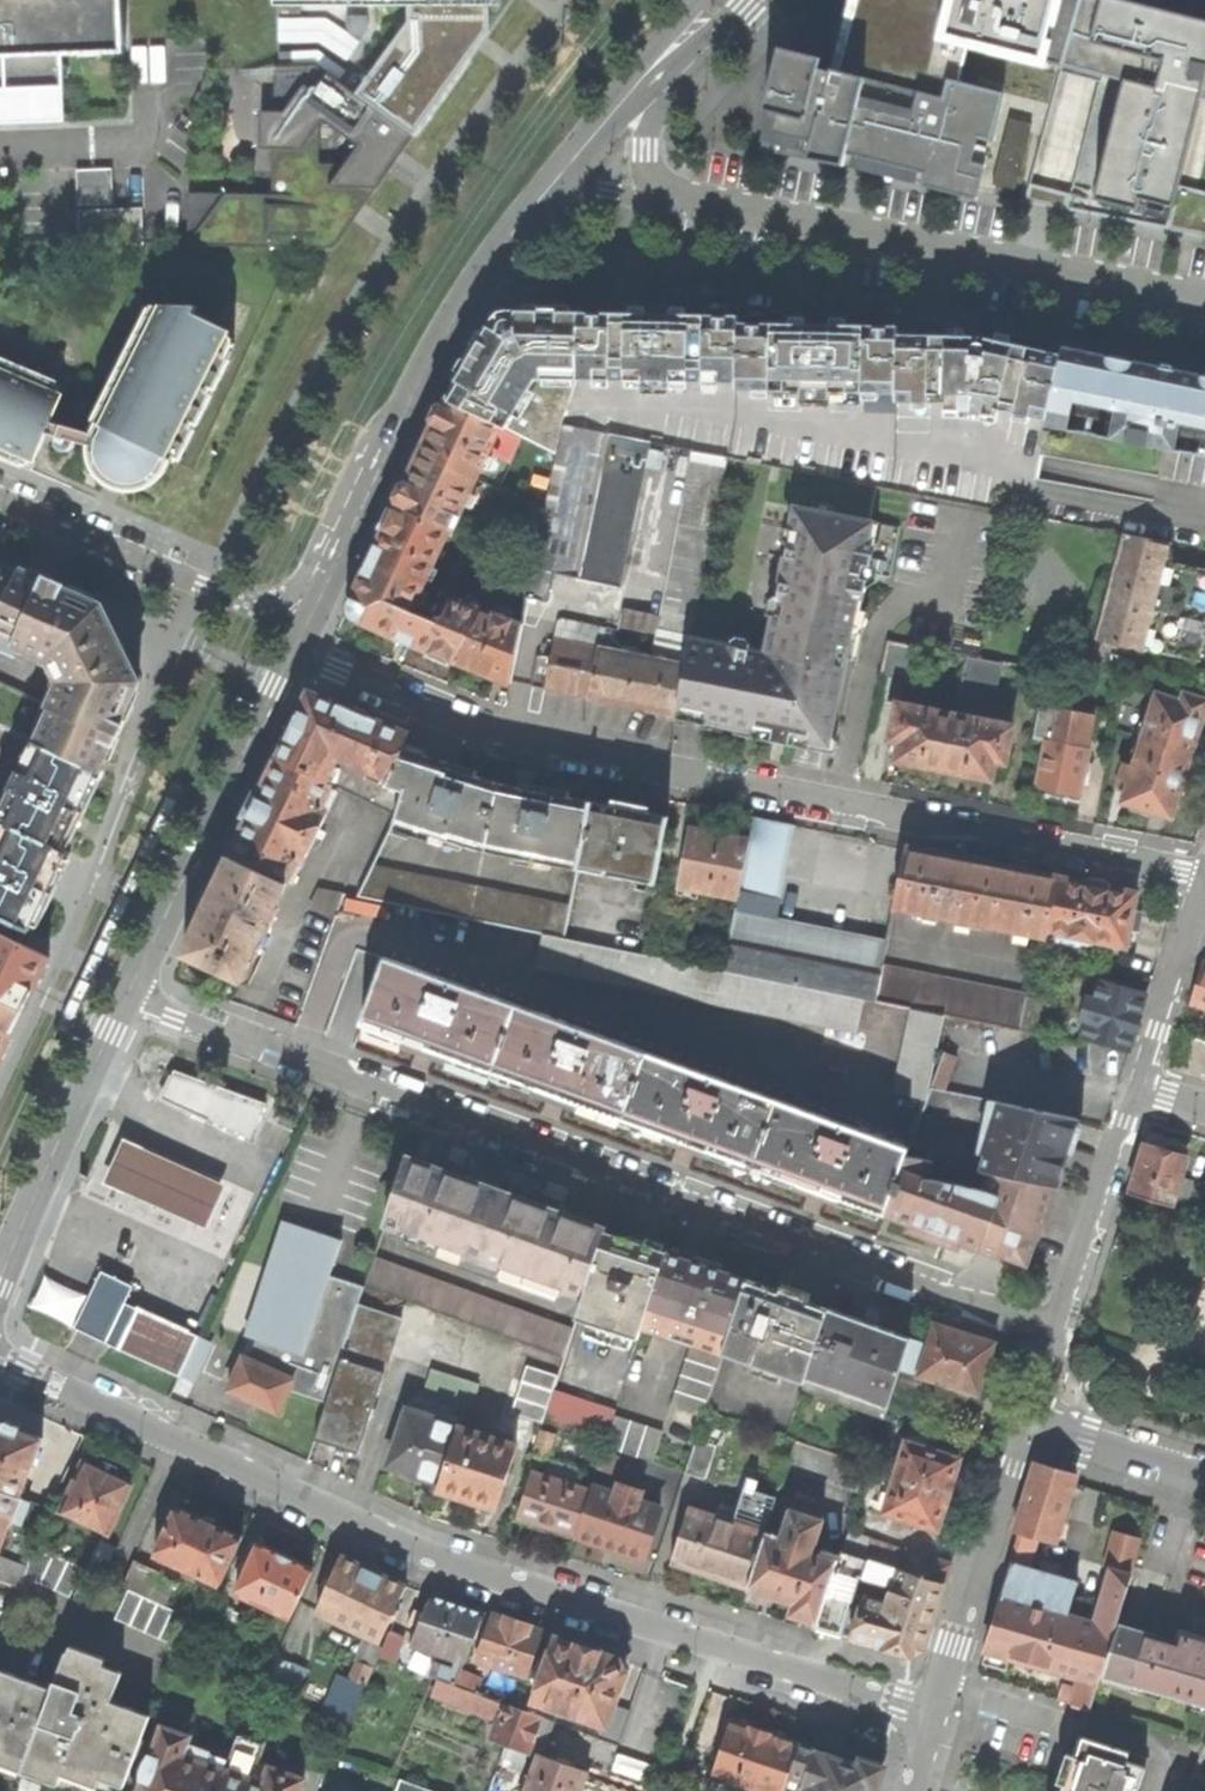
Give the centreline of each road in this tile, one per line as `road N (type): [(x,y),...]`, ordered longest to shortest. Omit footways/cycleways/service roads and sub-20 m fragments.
road 1 (residential): [(927,1716),(475,1569),(0,1355)]
road 2 (residential): [(1056,1334),(173,1018),(133,987)]
road 3 (residential): [(295,656),(491,732),(1204,875)]
road 4 (residential): [(1204,301),(676,202)]
road 5 (secondary): [(554,182),(468,305),(334,565)]
road 6 (secondary): [(295,656),(133,987)]
road 7 (residential): [(334,565),(285,597),(250,600),(0,505)]
road 8 (secondary): [(133,987),(0,1282)]
road 9 (residential): [(1027,1420),(927,1716)]
road 10 (secondary): [(554,182),(757,0)]
road 11 (residential): [(1140,1087),(1056,1334)]
road 12 (residential): [(676,202),(655,180),(647,151),(657,118),(758,0)]
road 13 (secondary): [(698,0),(636,69),(554,182)]
road 14 (residential): [(1204,881),(1140,1087)]
road 15 (residential): [(1027,1420),(1204,1475)]
road 16 (residential): [(554,182),(676,202)]

